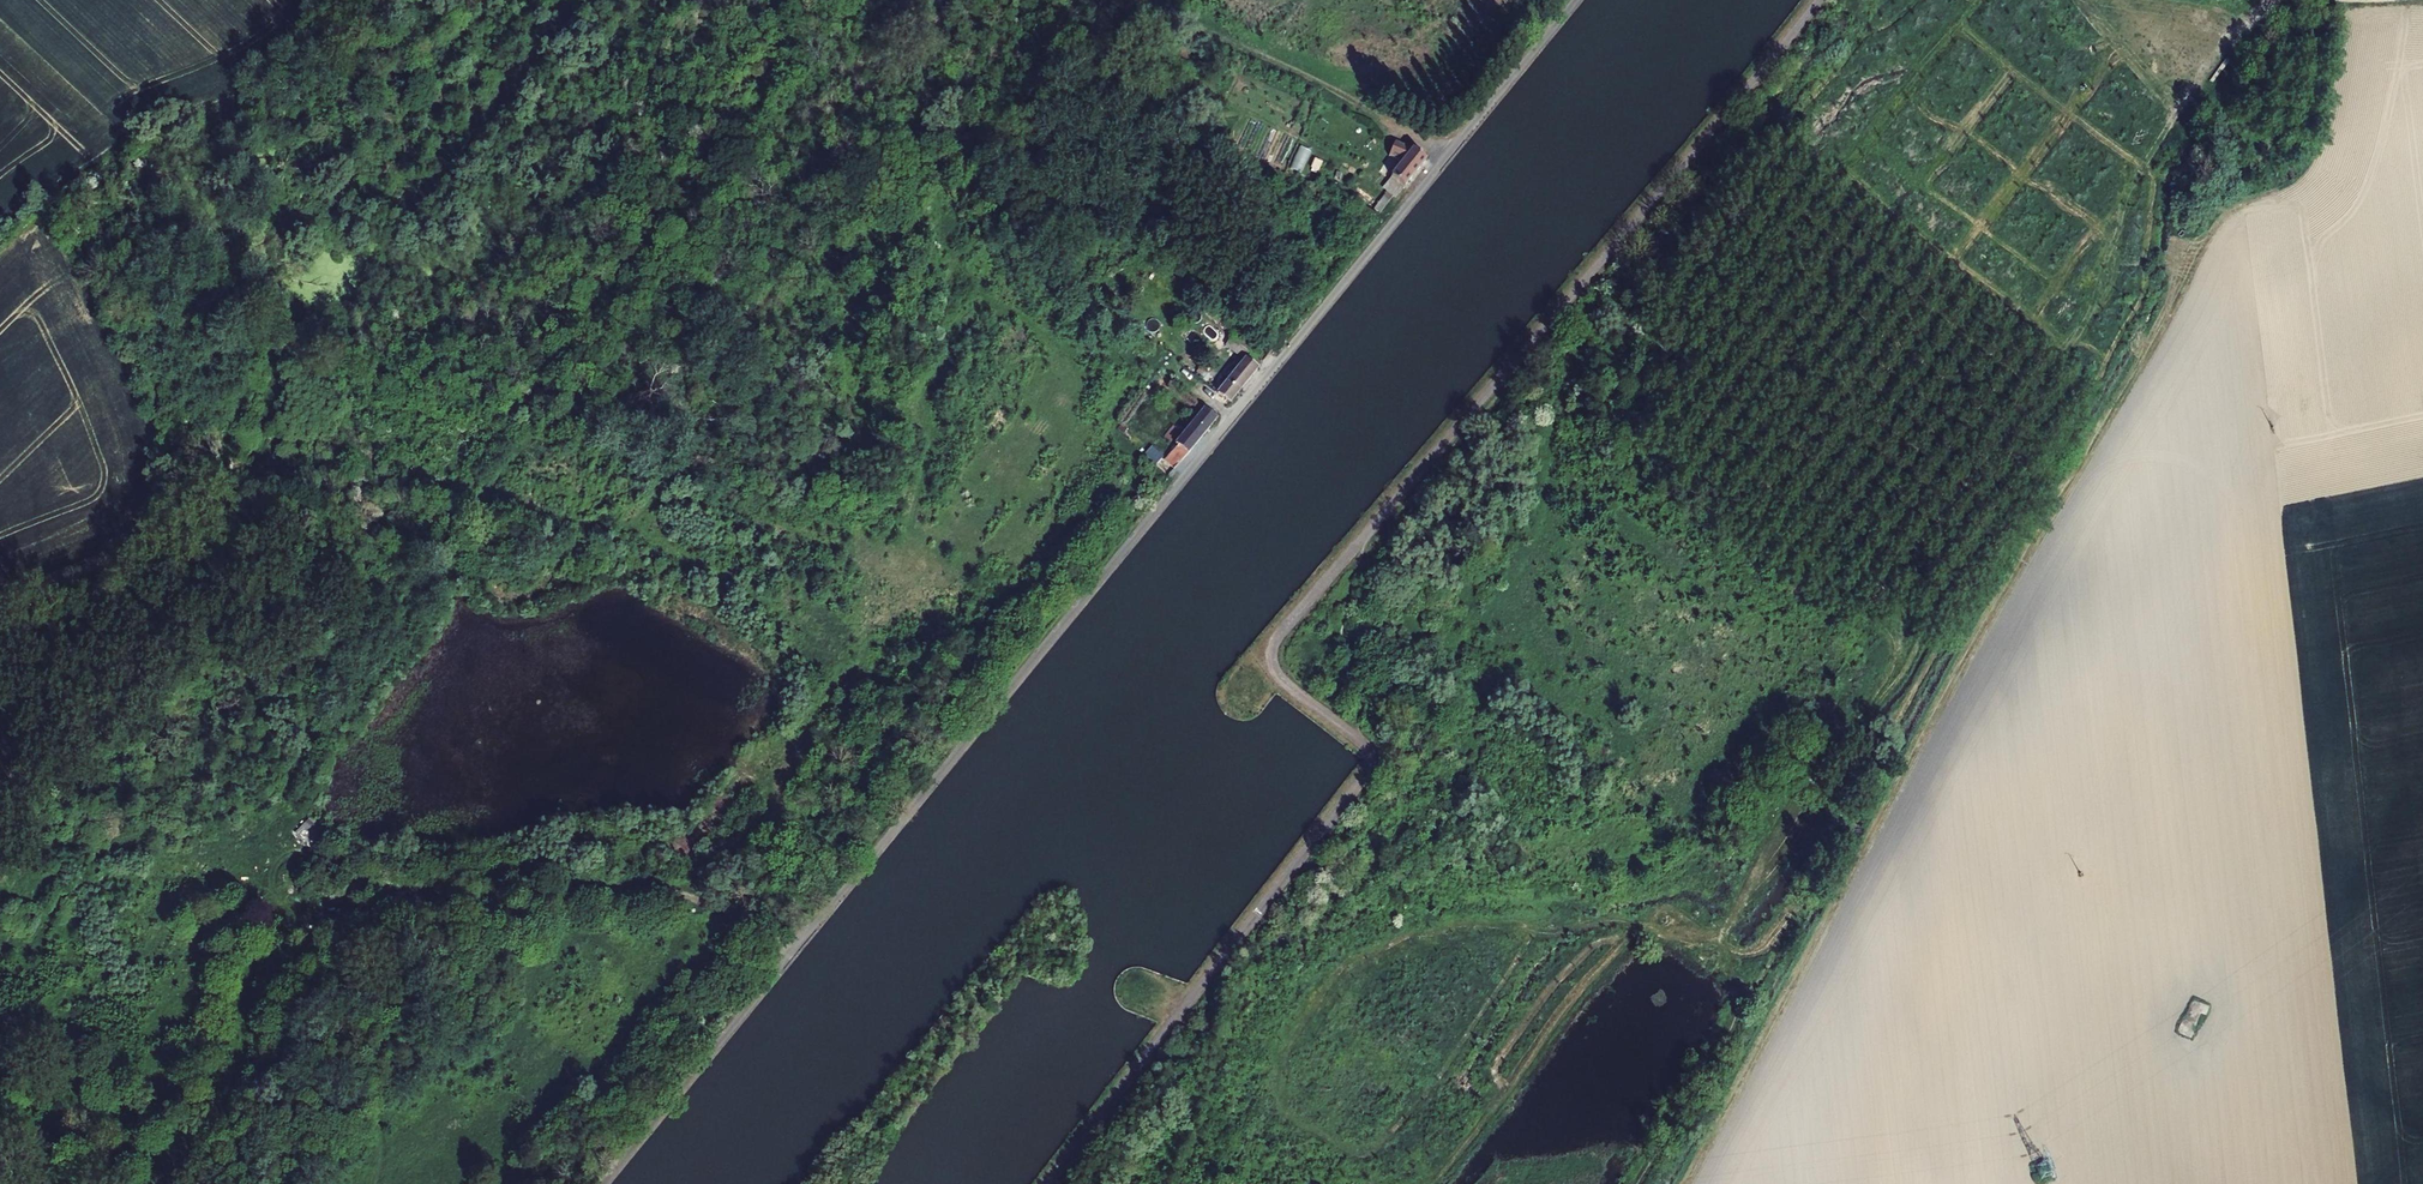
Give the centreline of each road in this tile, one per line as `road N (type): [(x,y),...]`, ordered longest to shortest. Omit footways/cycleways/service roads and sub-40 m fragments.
road 1 (track): [(1454,150),(1191,22)]
road 2 (track): [(1358,745),(1364,686),(1344,646),(1366,534)]

